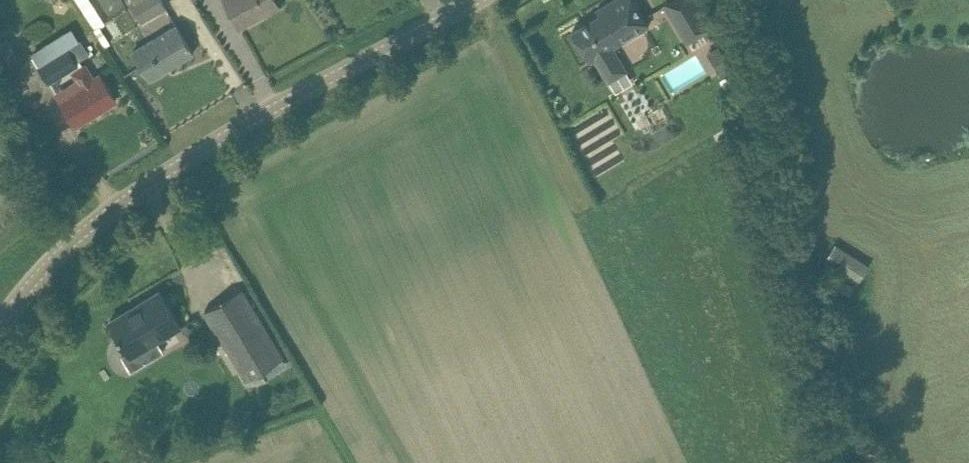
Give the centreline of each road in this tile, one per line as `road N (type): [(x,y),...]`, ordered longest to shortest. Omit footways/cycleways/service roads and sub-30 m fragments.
road 1 (unclassified): [(0,333),(75,241),(146,189),(474,0)]

